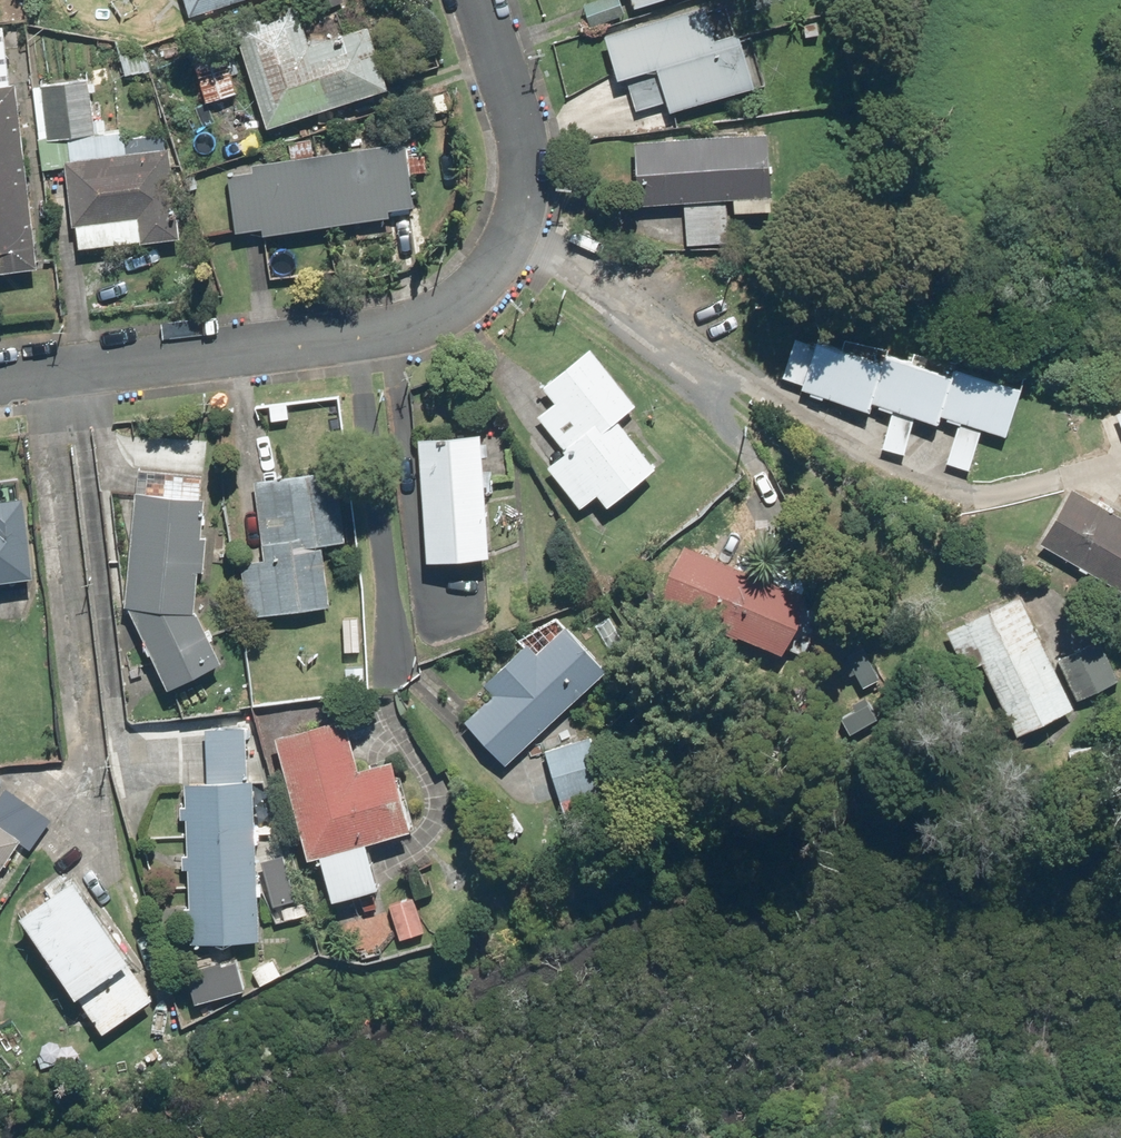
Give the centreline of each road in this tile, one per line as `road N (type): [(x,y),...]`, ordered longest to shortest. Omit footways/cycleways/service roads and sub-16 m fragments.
road 1 (residential): [(0,380),(348,338),(414,322),(469,294),(513,240),(526,172),(478,0)]

